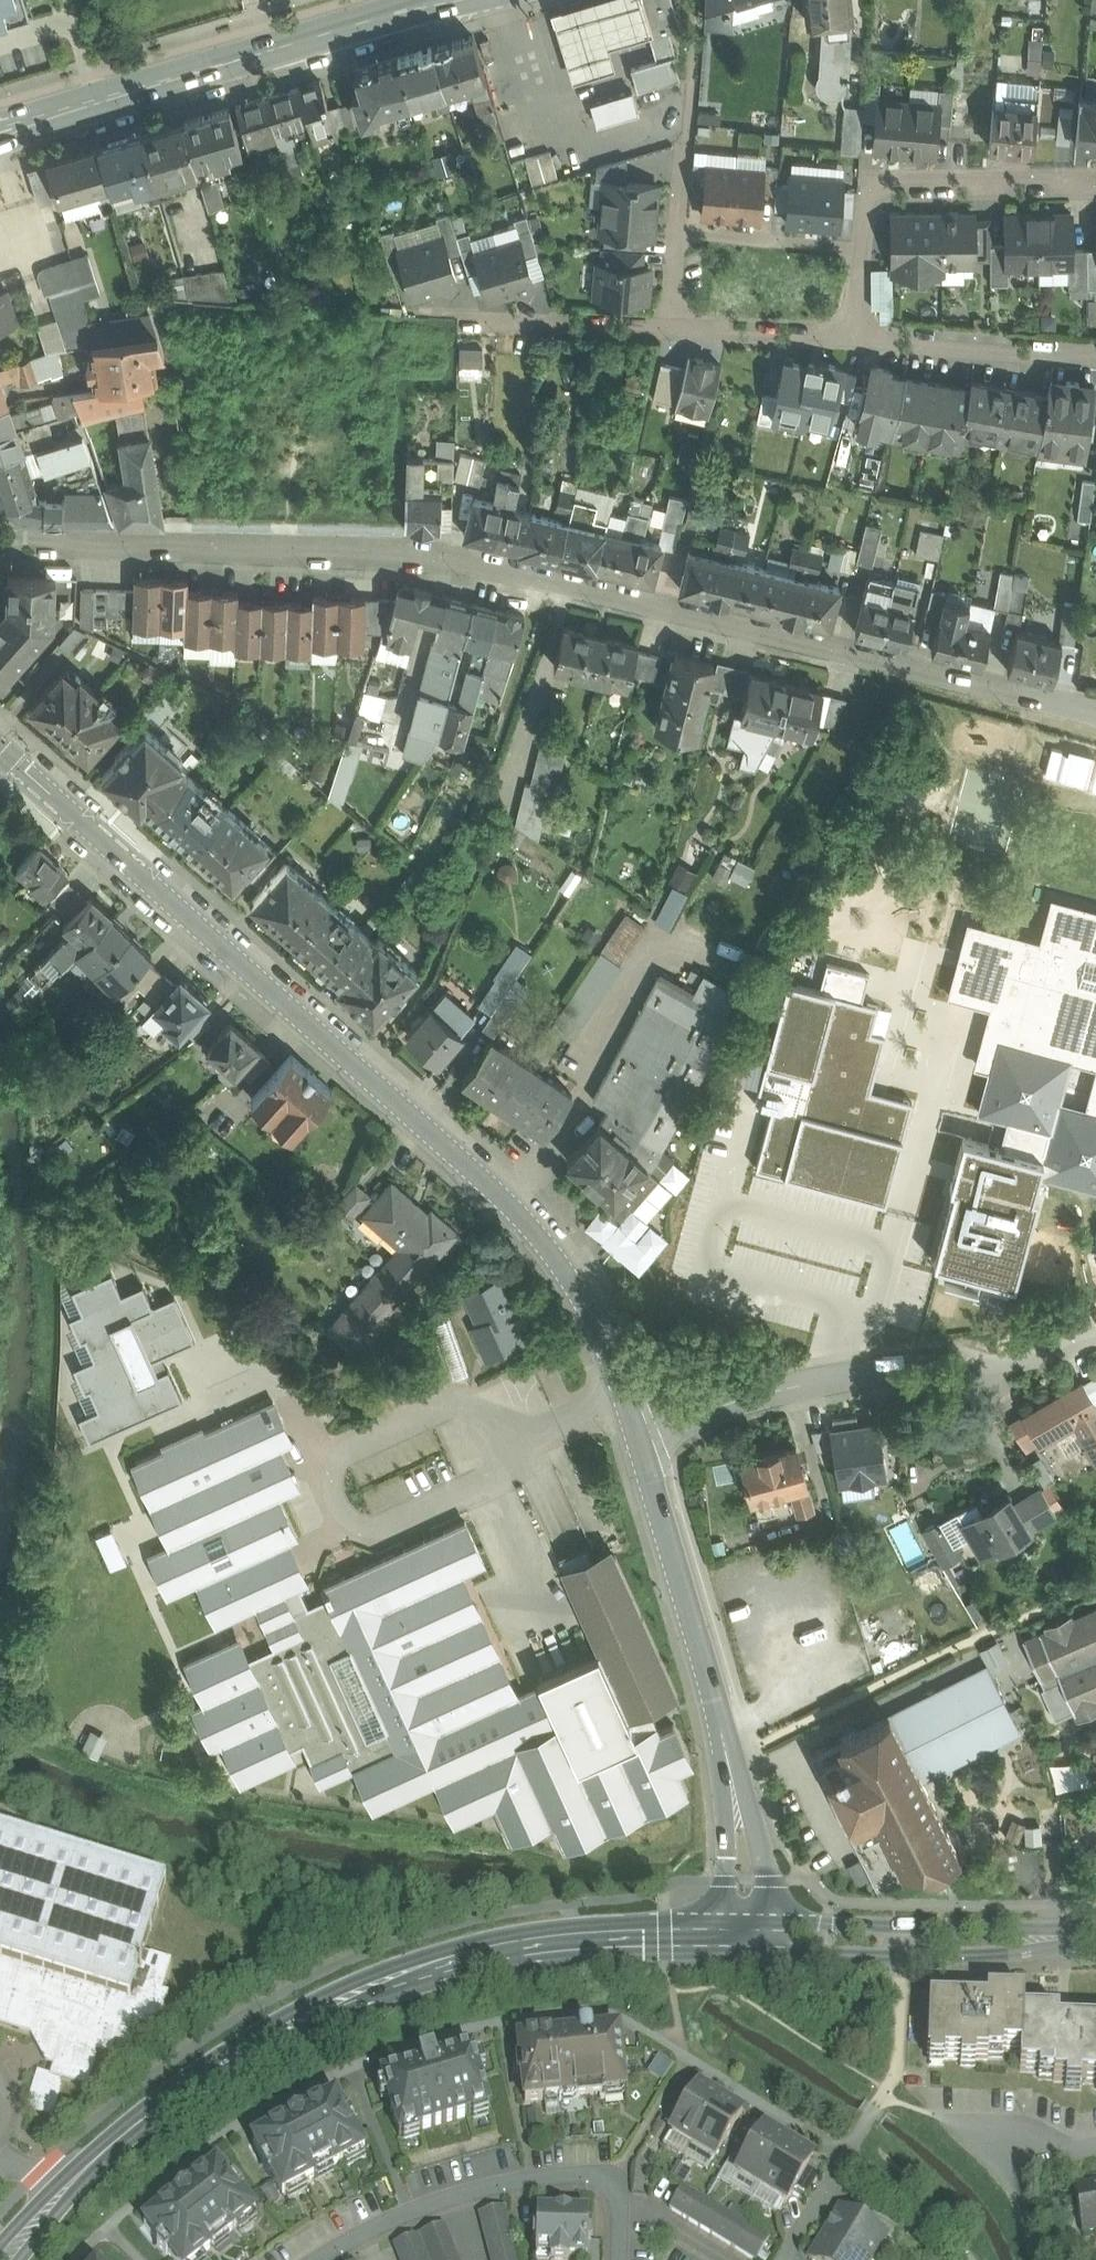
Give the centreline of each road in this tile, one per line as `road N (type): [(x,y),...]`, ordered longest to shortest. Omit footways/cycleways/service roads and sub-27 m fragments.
road 1 (residential): [(1095,711),(422,556),(0,542)]
road 2 (residential): [(0,749),(532,1230),(593,1321),(638,1435)]
road 3 (tertiary): [(3,2259),(72,2181),(154,2109),(251,2046),(354,1995),(508,1949),(721,1938)]
road 4 (primary): [(0,135),(446,0)]
road 5 (residential): [(318,2259),(458,2196),(582,2175),(610,2184),(617,2195),(617,2259)]
road 6 (residential): [(638,1435),(728,1760)]
road 7 (tertiary): [(770,1938),(793,1953),(826,1956),(976,1957),(1095,1943)]
road 8 (tertiary): [(1095,1929),(810,1924),(770,1938)]
road 9 (residential): [(638,1435),(803,1386),(939,1373)]
road 10 (residential): [(1095,180),(867,185),(861,249)]
road 11 (residential): [(1095,350),(855,328)]
road 12 (track): [(887,2090),(943,2115),(995,2167),(1045,2259)]
road 13 (residential): [(673,324),(474,320)]
road 14 (residential): [(770,1938),(763,1851),(743,1783),(728,1760)]
road 15 (residential): [(679,237),(861,249)]
road 16 (residential): [(855,328),(673,324)]
road 17 (residential): [(728,1760),(721,1938)]
road 18 (residential): [(679,237),(691,77)]
road 19 (residential): [(939,1373),(1095,1340)]

